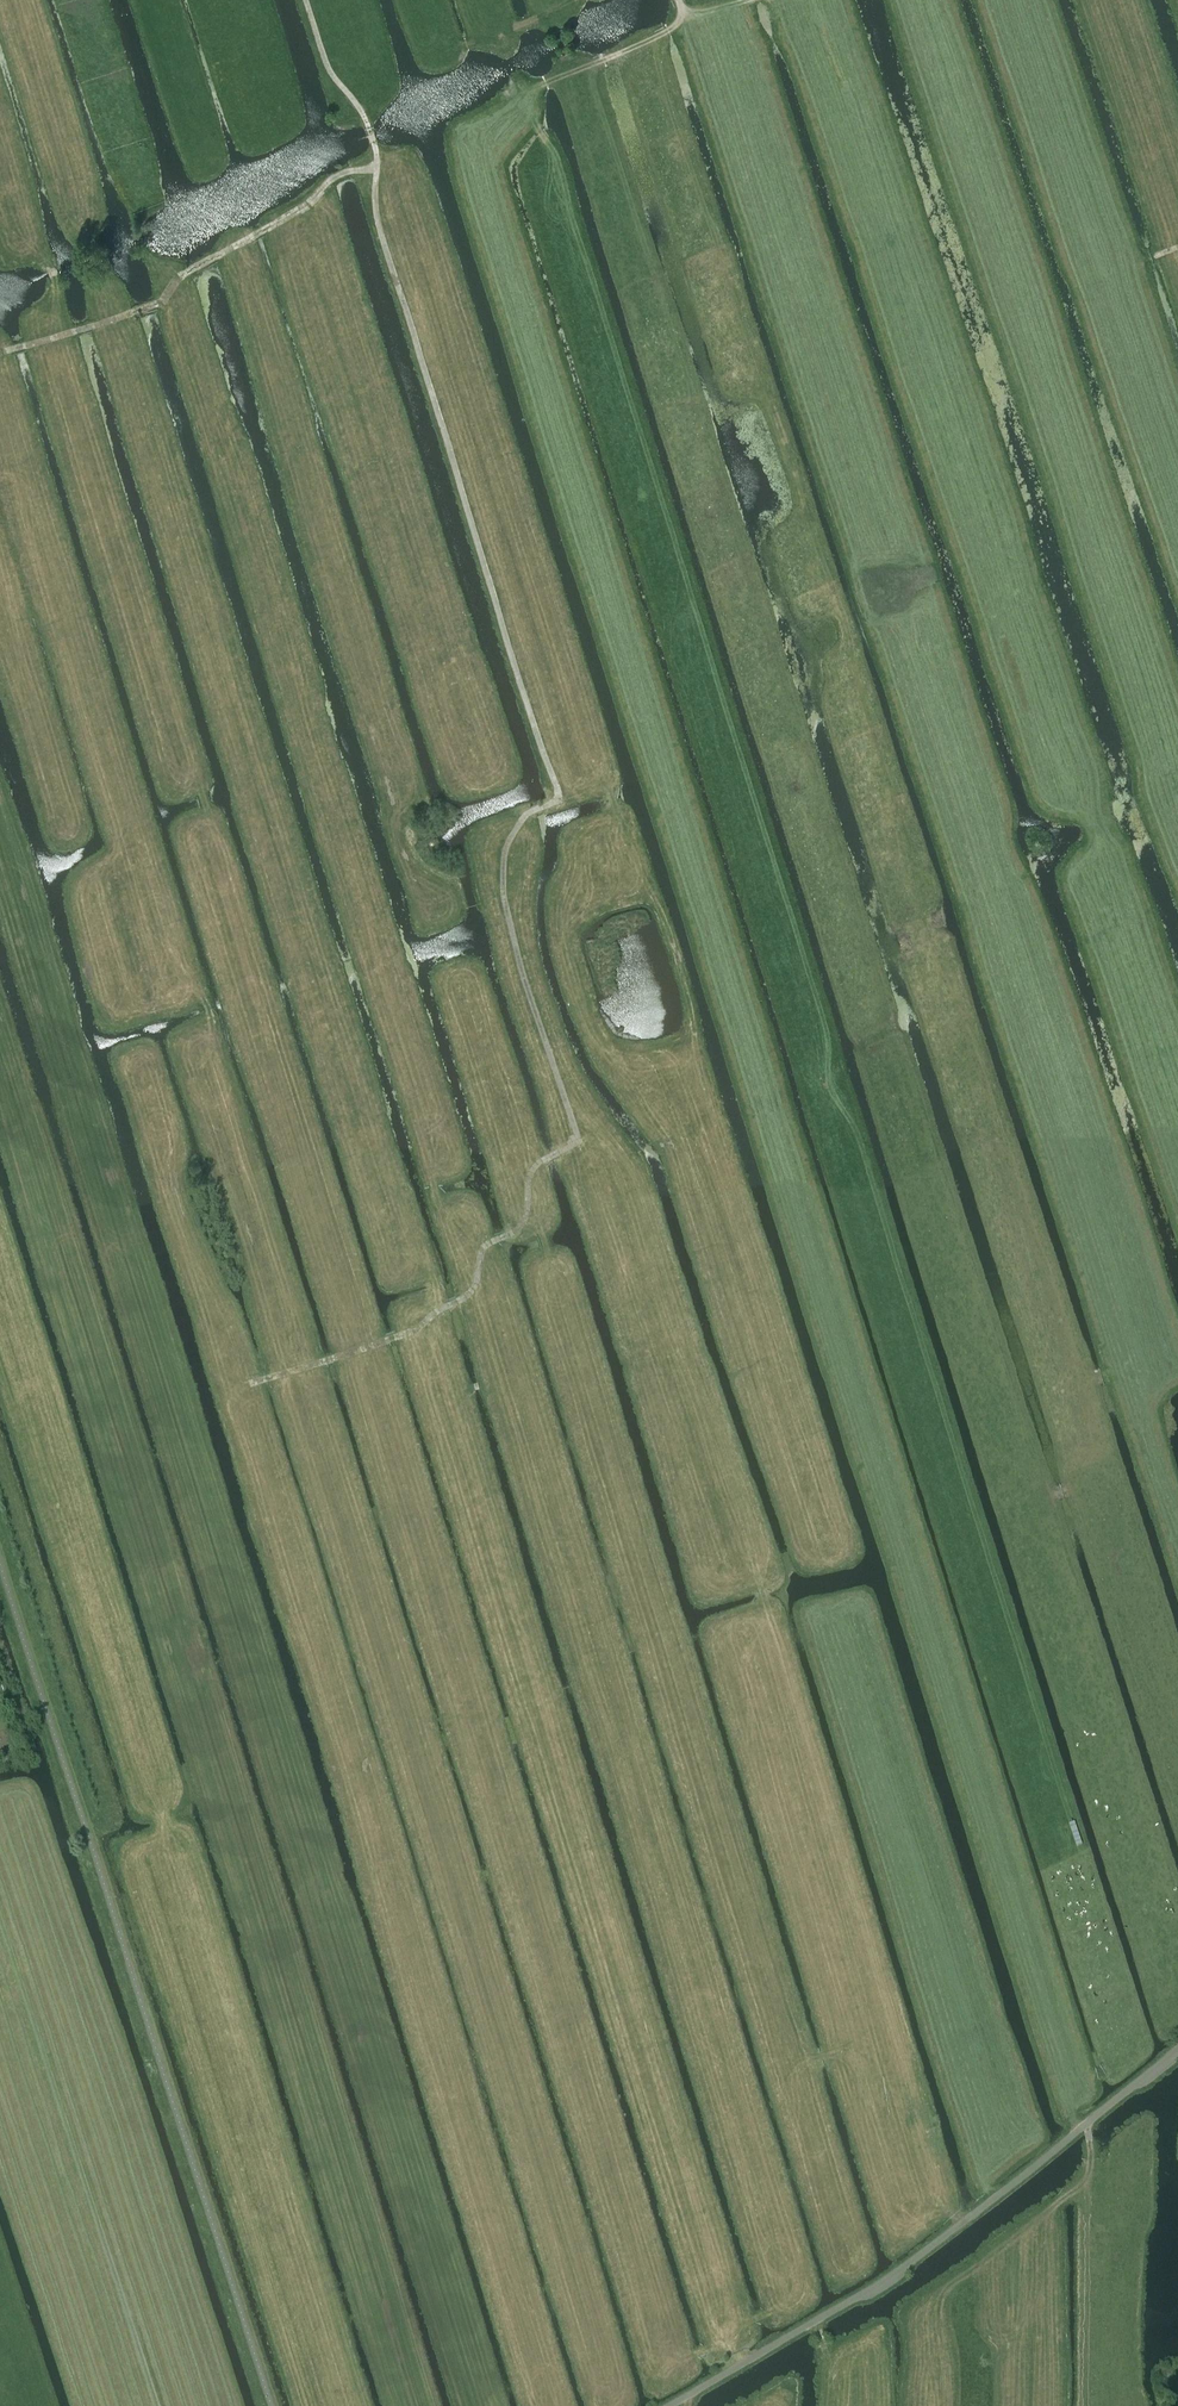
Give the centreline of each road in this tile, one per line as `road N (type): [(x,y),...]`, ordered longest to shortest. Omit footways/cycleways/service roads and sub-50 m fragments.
road 1 (track): [(252,1384),(398,1338),(461,1300),(474,1288),(487,1245),(522,1224),(536,1167),(576,1136),(504,899),(513,834),(535,809),(556,801),(556,787),(385,250),(375,144),(328,66),(306,0)]
road 2 (track): [(159,2405),(0,1924)]
road 3 (track): [(377,169),(330,180),(308,205),(178,277),(160,303),(7,350)]
road 4 (track): [(426,2178),(494,2405)]
road 5 (track): [(1177,145),(1130,0)]

